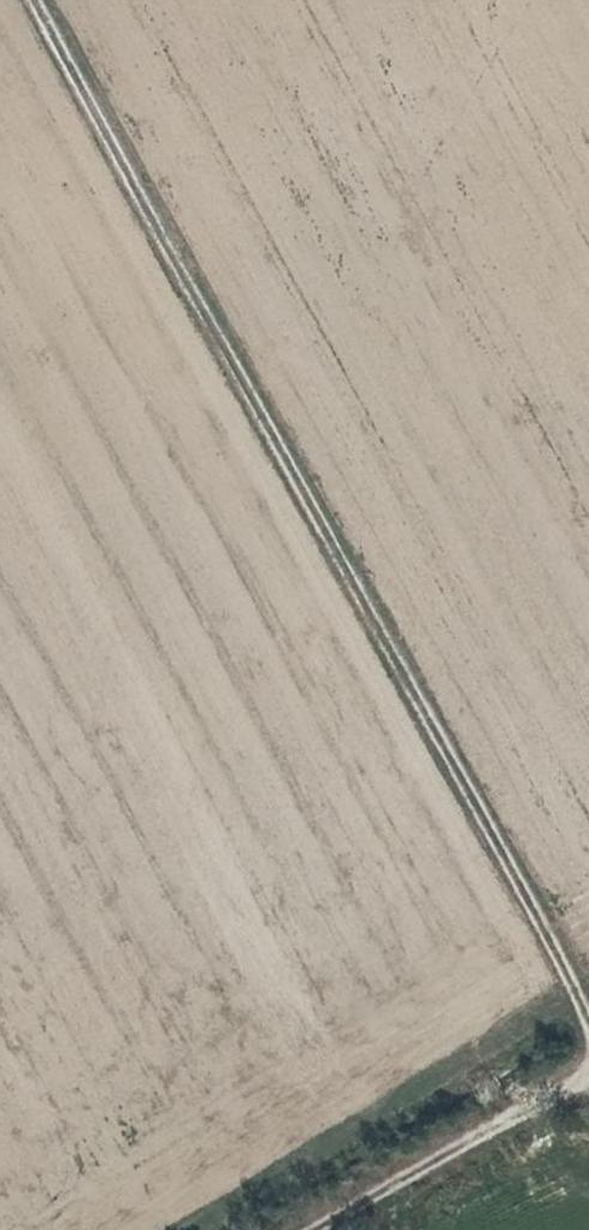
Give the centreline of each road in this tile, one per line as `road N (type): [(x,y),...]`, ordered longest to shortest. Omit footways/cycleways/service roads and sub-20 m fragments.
road 1 (track): [(27,0),(545,943),(588,1044)]
road 2 (track): [(588,1051),(294,1229)]

